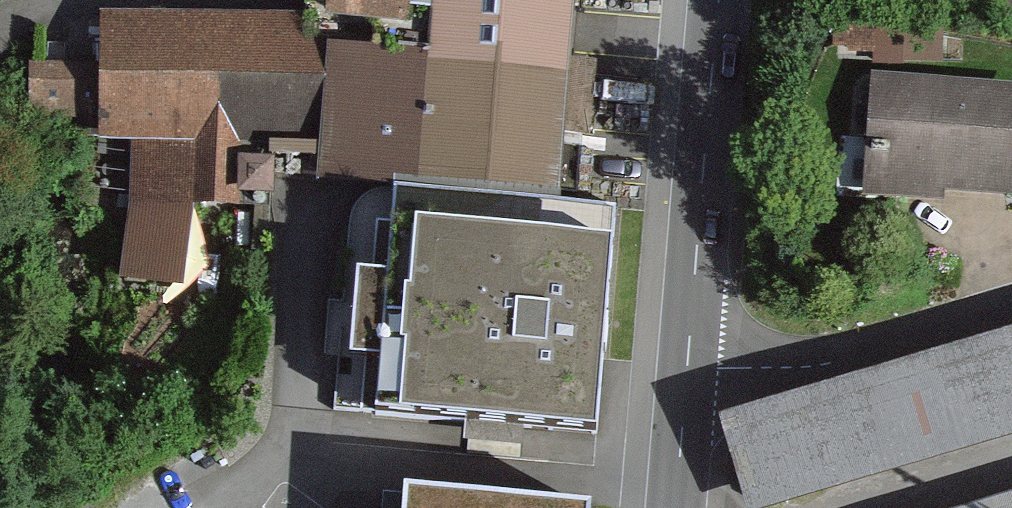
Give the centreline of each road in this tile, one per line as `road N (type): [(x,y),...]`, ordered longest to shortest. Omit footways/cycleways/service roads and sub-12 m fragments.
road 1 (tertiary): [(720,0),(688,372)]
road 2 (residential): [(688,372),(806,368),(1011,301)]
road 3 (tertiary): [(688,372),(676,507)]

